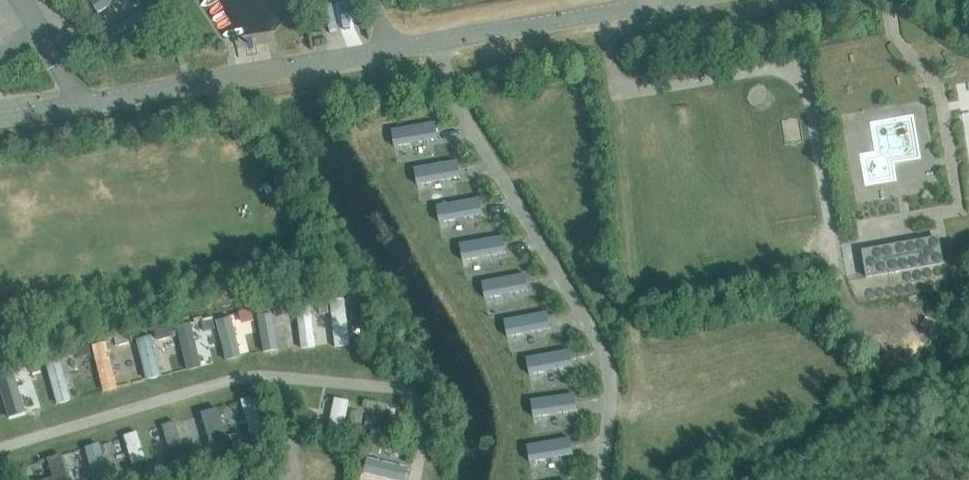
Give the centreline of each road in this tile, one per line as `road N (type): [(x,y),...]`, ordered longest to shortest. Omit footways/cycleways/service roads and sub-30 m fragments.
road 1 (unclassified): [(658,0),(0,117)]

